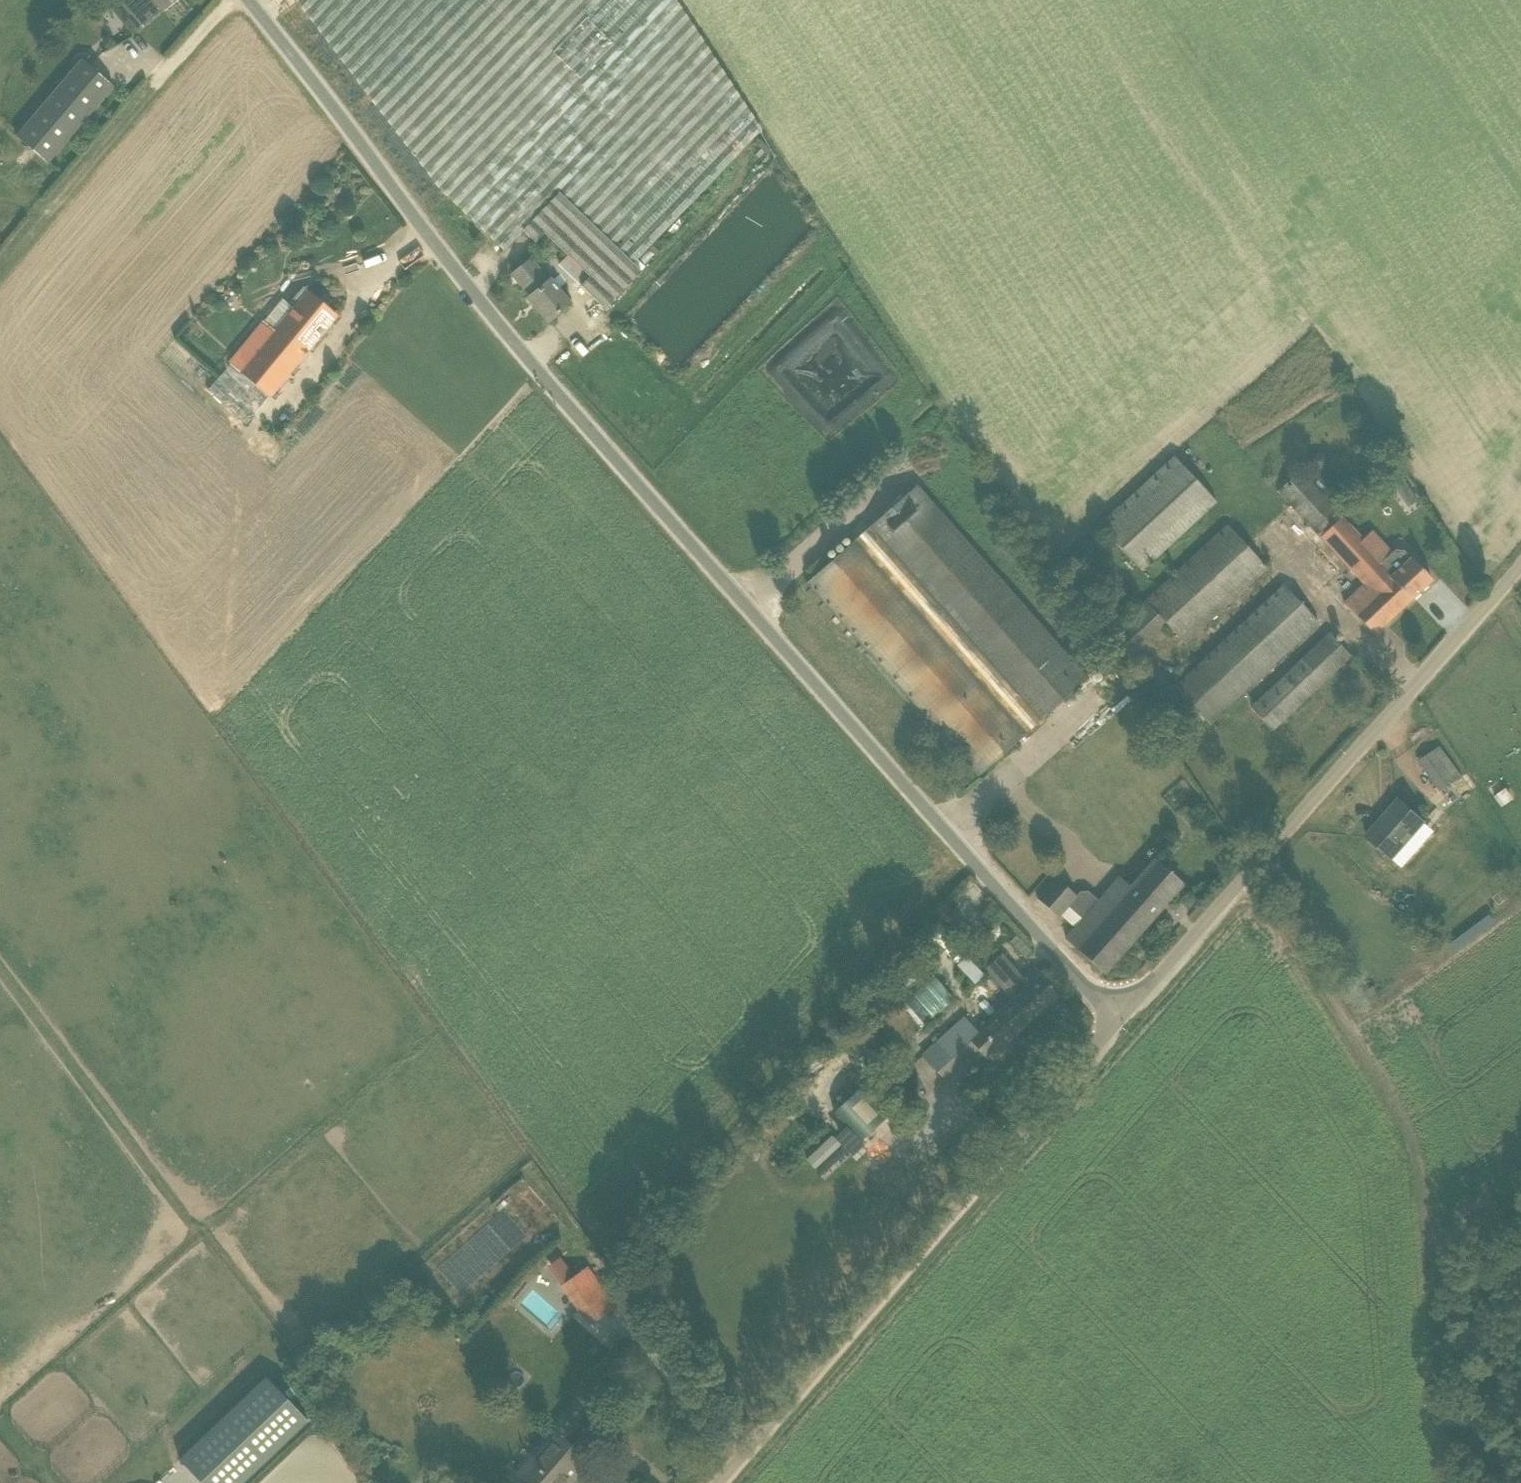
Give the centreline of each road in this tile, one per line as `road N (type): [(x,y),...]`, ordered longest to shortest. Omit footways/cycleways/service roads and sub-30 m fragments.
road 1 (unclassified): [(1115,1028),(462,280),(247,0)]
road 2 (unclassified): [(1115,1028),(1520,567)]
road 3 (unclassified): [(717,1482),(1115,1028)]
road 4 (track): [(239,0),(159,77),(0,269)]

